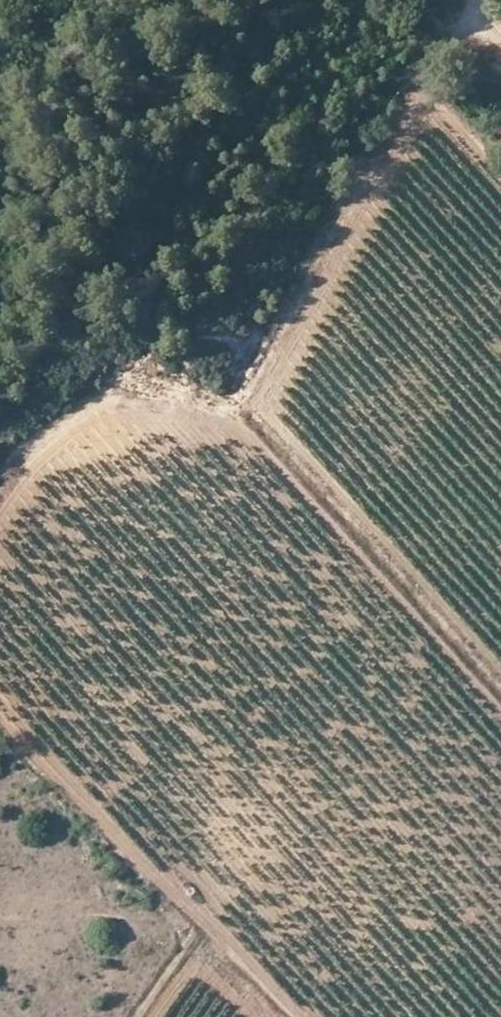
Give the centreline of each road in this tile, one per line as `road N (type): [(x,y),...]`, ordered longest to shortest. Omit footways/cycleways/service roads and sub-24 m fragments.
road 1 (track): [(296,1016),(193,919)]

